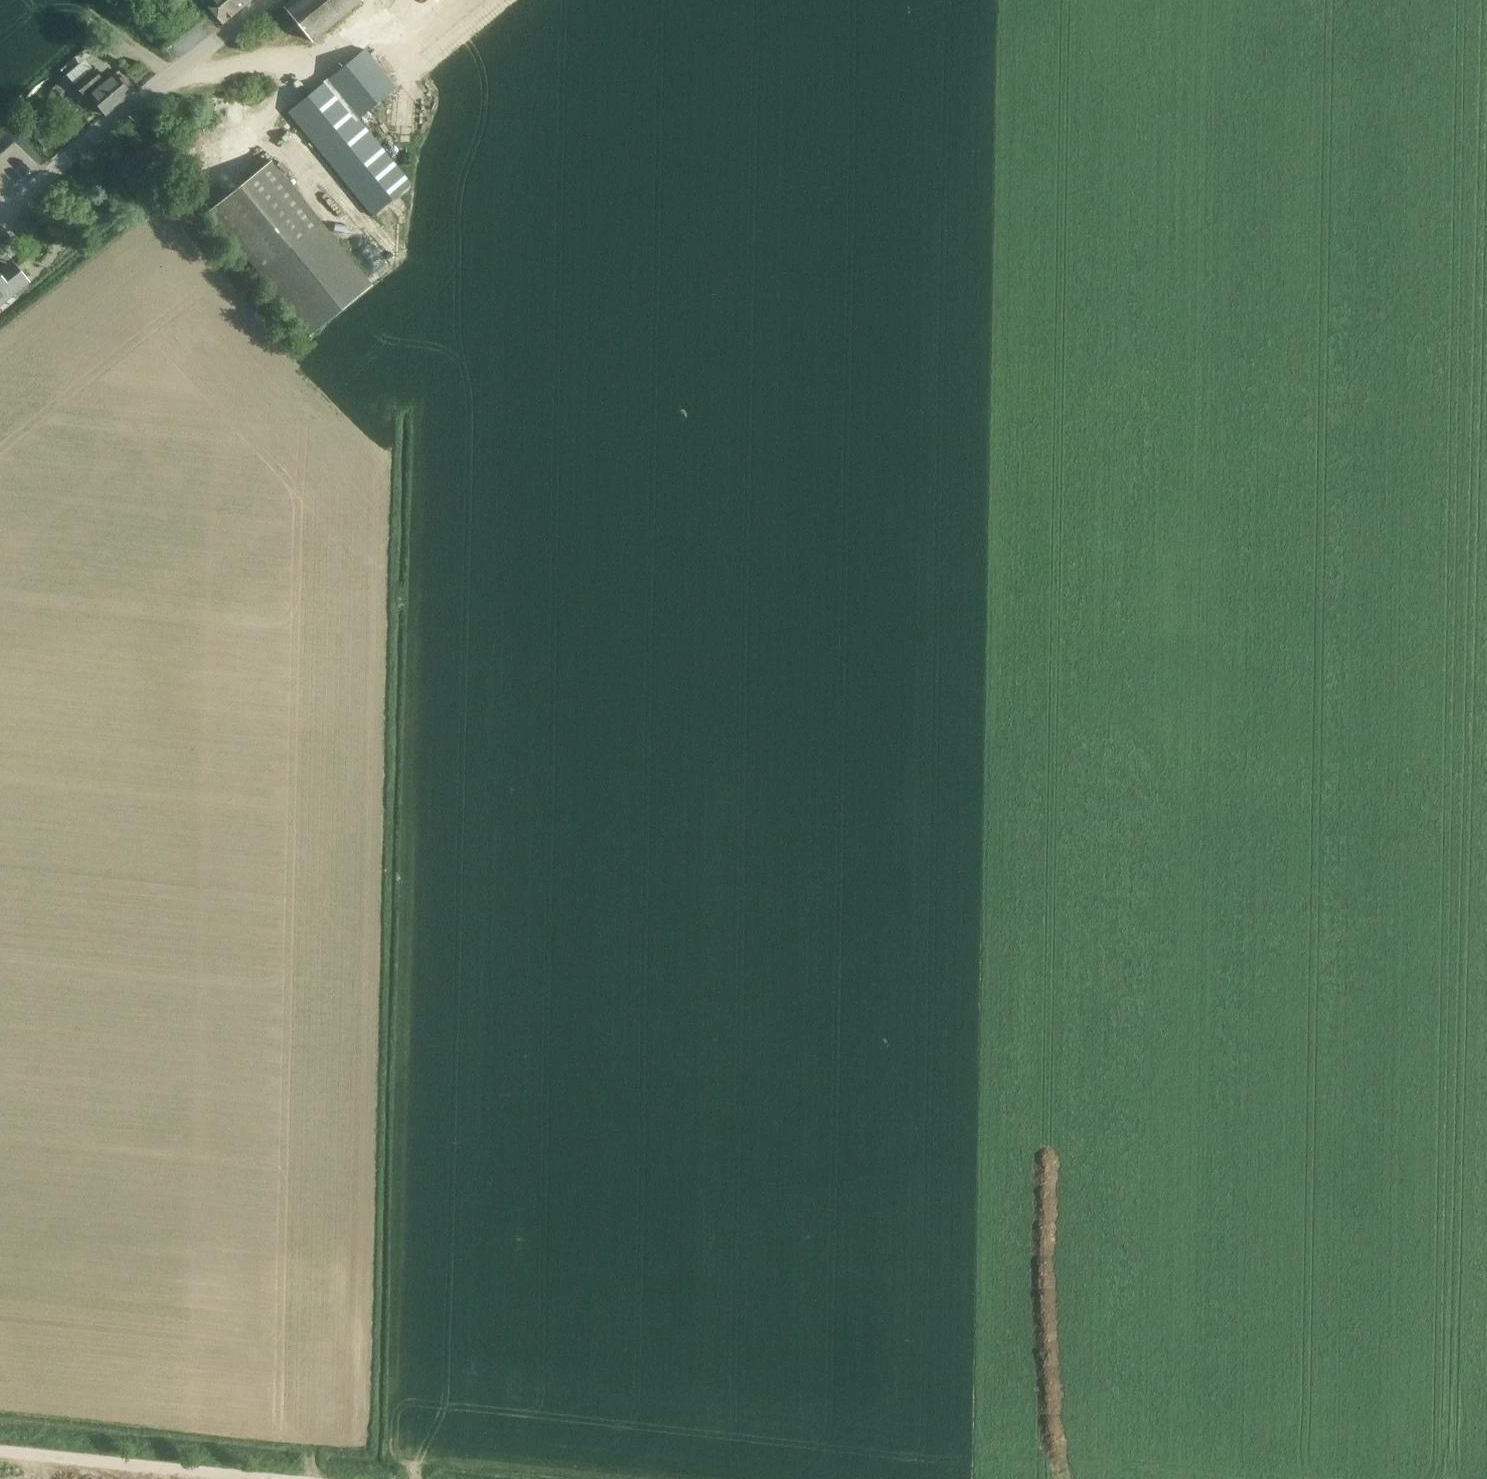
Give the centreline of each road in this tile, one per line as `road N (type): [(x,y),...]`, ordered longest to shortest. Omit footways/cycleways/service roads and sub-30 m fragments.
road 1 (unclassified): [(0,214),(267,0)]
road 2 (track): [(0,1453),(242,1478)]

